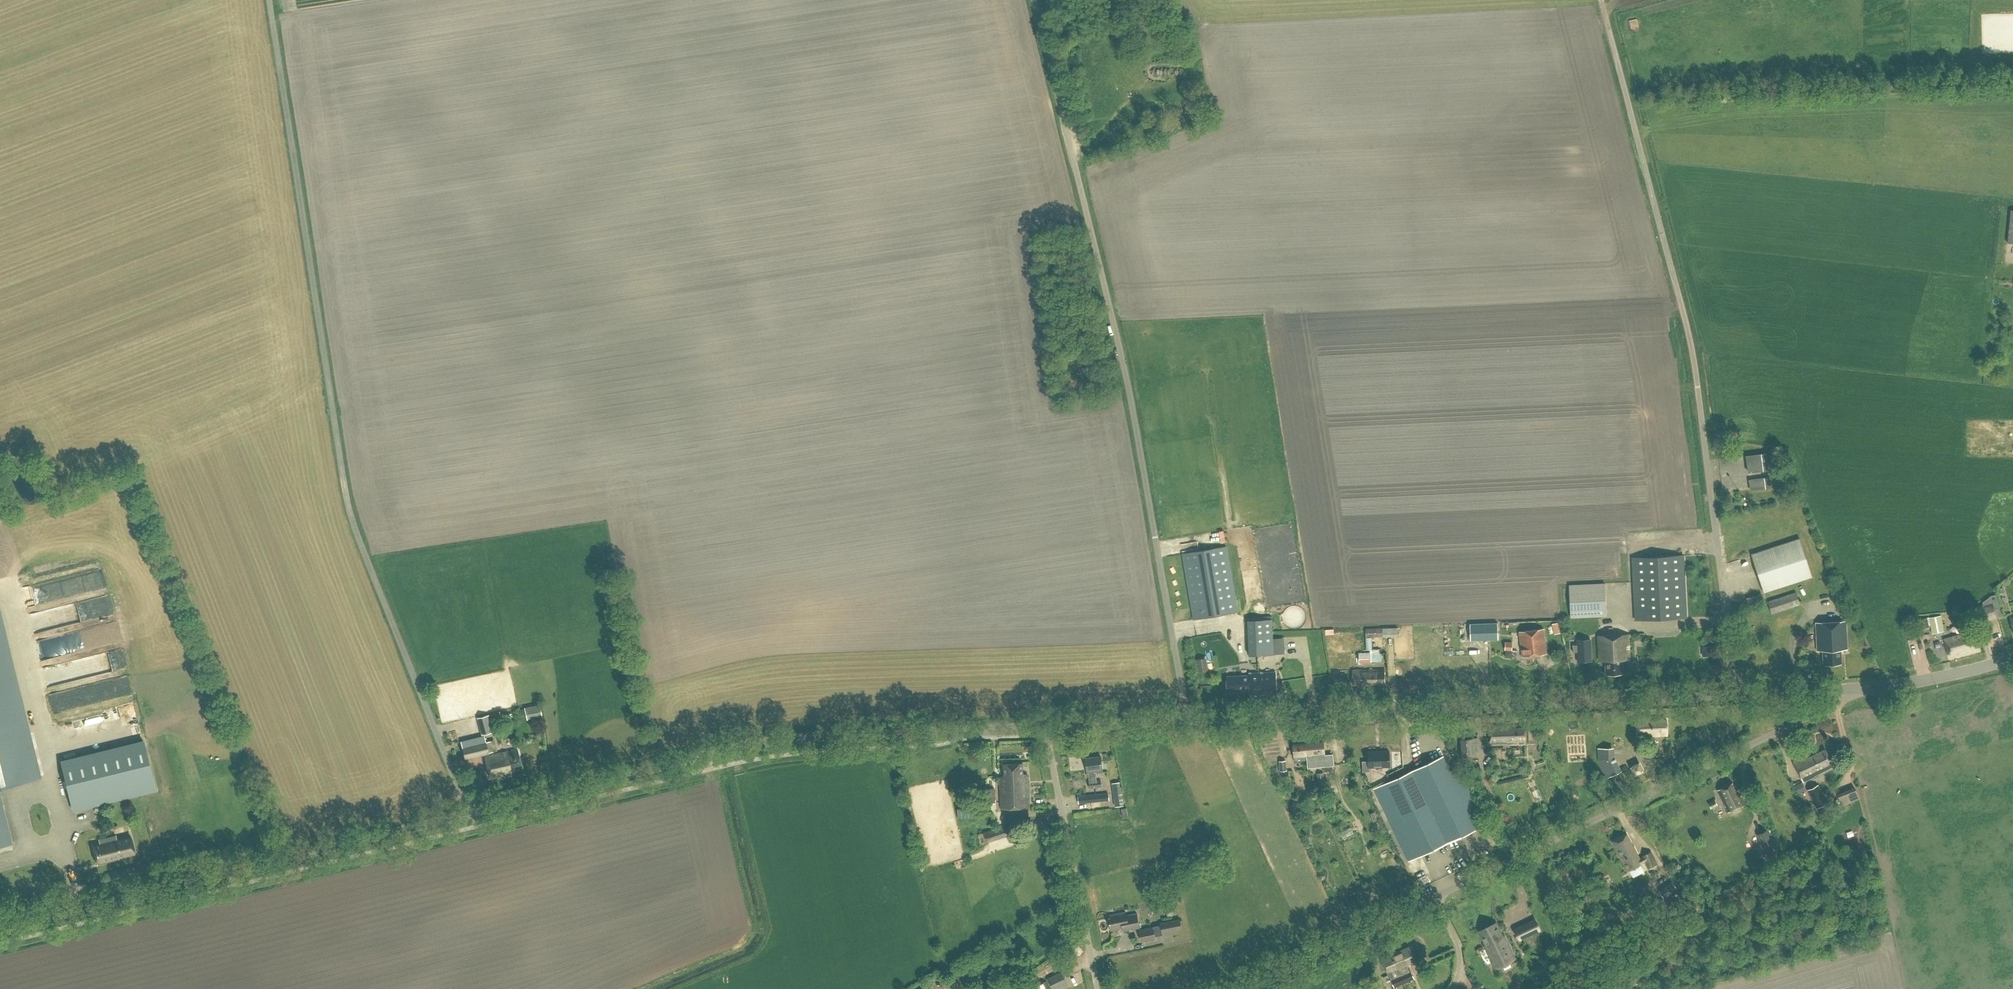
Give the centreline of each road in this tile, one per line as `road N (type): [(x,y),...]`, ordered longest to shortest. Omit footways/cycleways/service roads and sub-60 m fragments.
road 1 (unclassified): [(471,812),(336,461),(269,0)]
road 2 (unclassified): [(1187,720),(1128,386),(1035,0)]
road 3 (unclassified): [(1736,694),(1692,348),(1601,0)]
road 4 (unclassified): [(1243,988),(1864,688)]
road 5 (tertiary): [(471,812),(761,743),(1045,725)]
road 6 (tertiary): [(1187,720),(1736,694)]
road 7 (tertiary): [(0,927),(471,812)]
road 8 (unclassified): [(1097,988),(1047,736)]
road 9 (tertiary): [(1864,688),(2012,658)]
road 10 (track): [(1577,988),(1544,844)]
road 11 (tertiary): [(1045,725),(1187,720)]
road 12 (tertiary): [(1736,694),(1864,688)]

